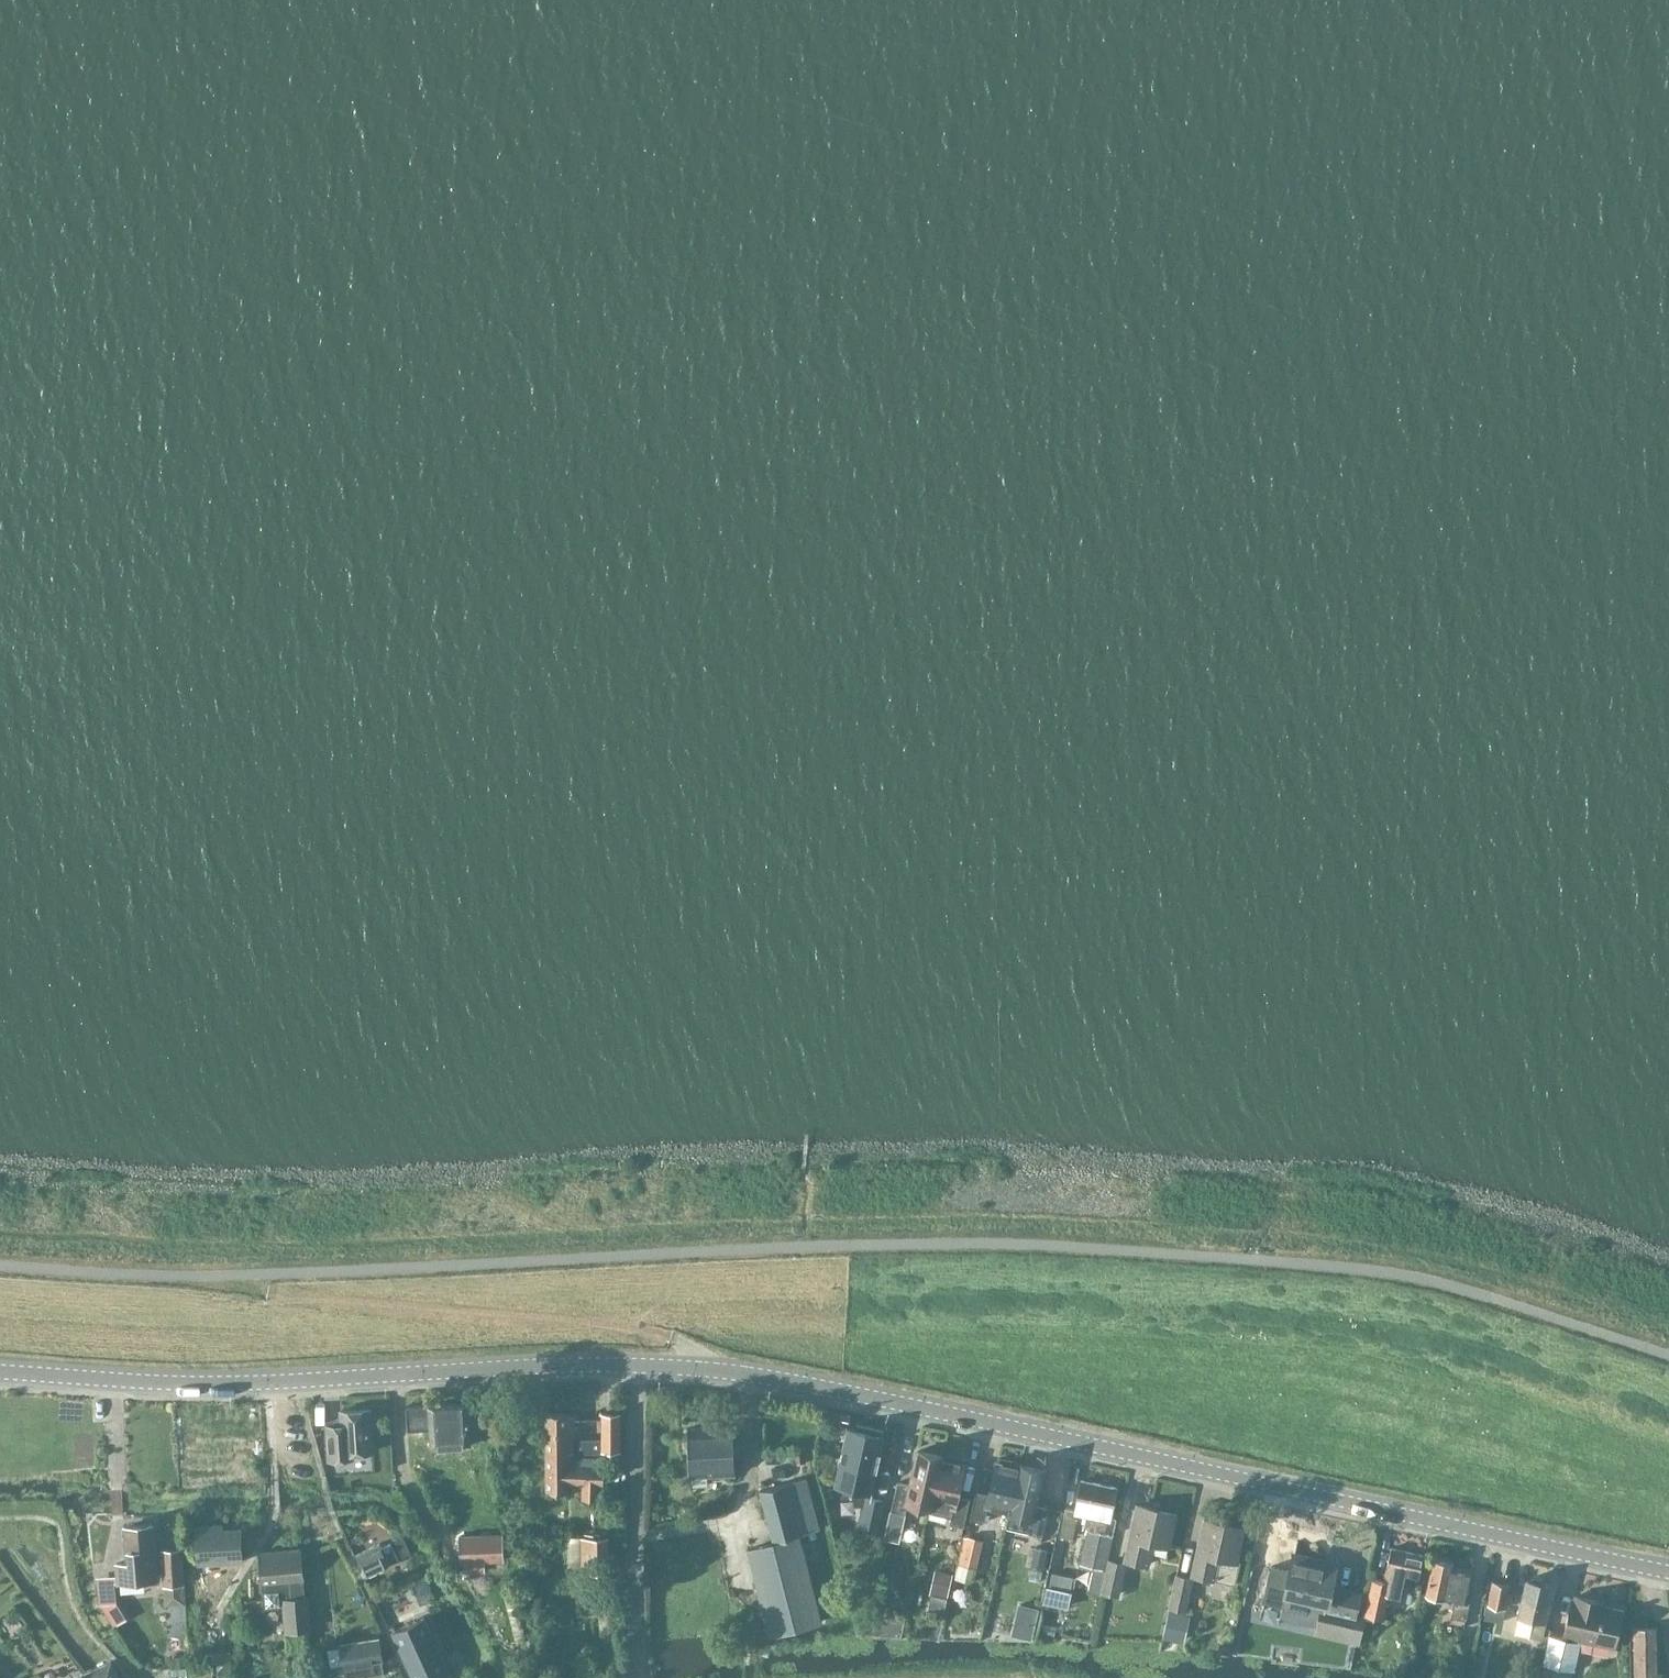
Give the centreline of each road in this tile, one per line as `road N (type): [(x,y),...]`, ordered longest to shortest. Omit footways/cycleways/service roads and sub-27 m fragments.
road 1 (tertiary): [(0,1372),(228,1384),(548,1366),(701,1369),(1668,1571)]
road 2 (track): [(701,1369),(687,1349),(653,1332),(296,1294),(237,1273)]

